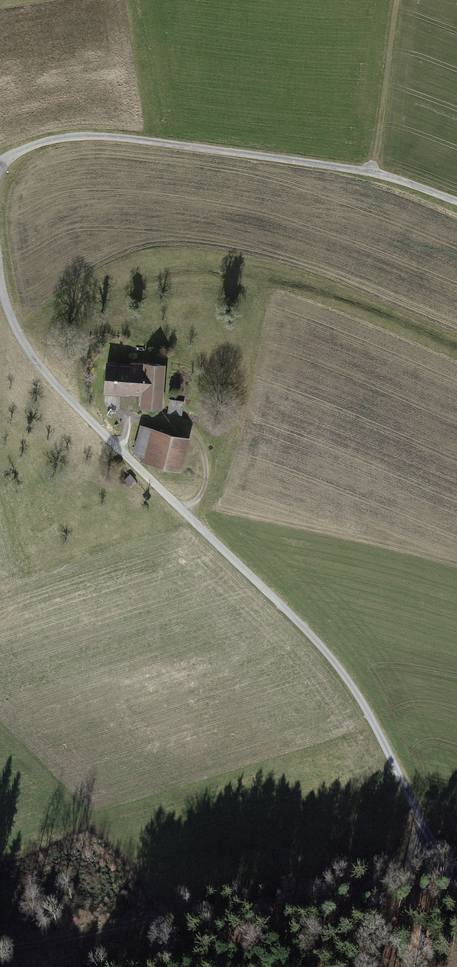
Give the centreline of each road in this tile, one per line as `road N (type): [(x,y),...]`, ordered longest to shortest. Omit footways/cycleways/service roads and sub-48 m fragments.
road 1 (track): [(0,277),(21,337),(342,670),(456,882)]
road 2 (track): [(0,161),(46,140),(100,135),(372,172),(456,201)]
road 3 (track): [(0,947),(346,884),(440,853)]
road 4 (track): [(372,172),(396,0)]

